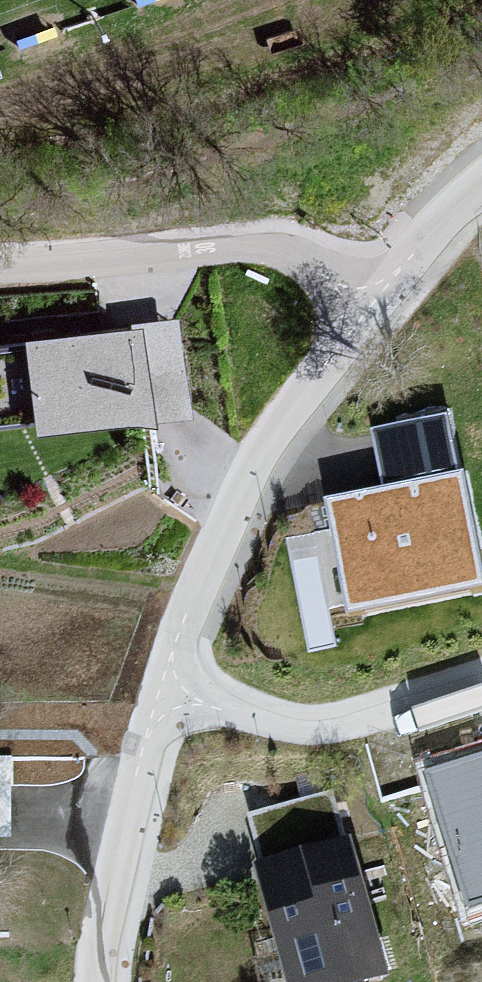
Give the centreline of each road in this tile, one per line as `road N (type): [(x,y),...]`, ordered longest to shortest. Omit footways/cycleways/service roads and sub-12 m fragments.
road 1 (residential): [(373,304),(245,484),(162,693)]
road 2 (residential): [(0,268),(262,250),(373,304)]
road 3 (residential): [(162,693),(311,723),(481,678)]
road 4 (residential): [(162,693),(95,981)]
road 5 (residential): [(481,193),(373,304)]

